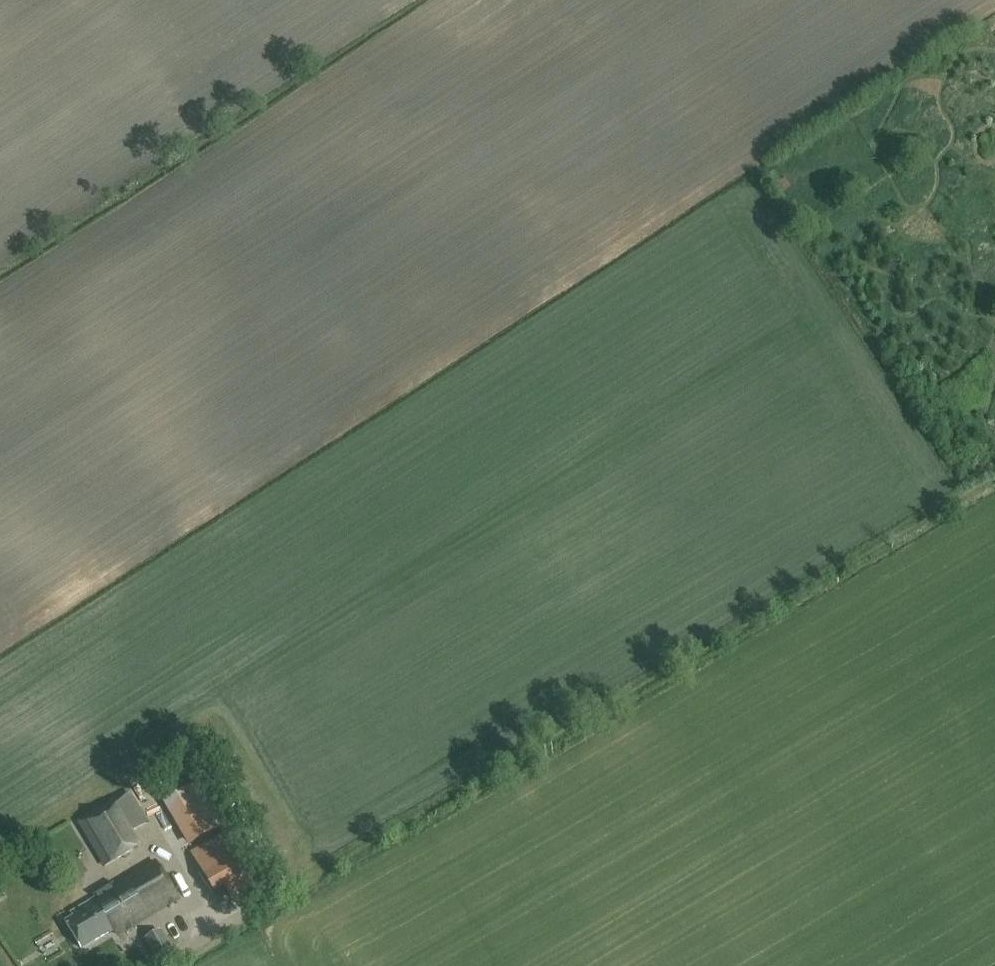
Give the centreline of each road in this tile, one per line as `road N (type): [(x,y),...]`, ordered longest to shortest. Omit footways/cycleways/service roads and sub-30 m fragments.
road 1 (track): [(994,473),(231,921)]

